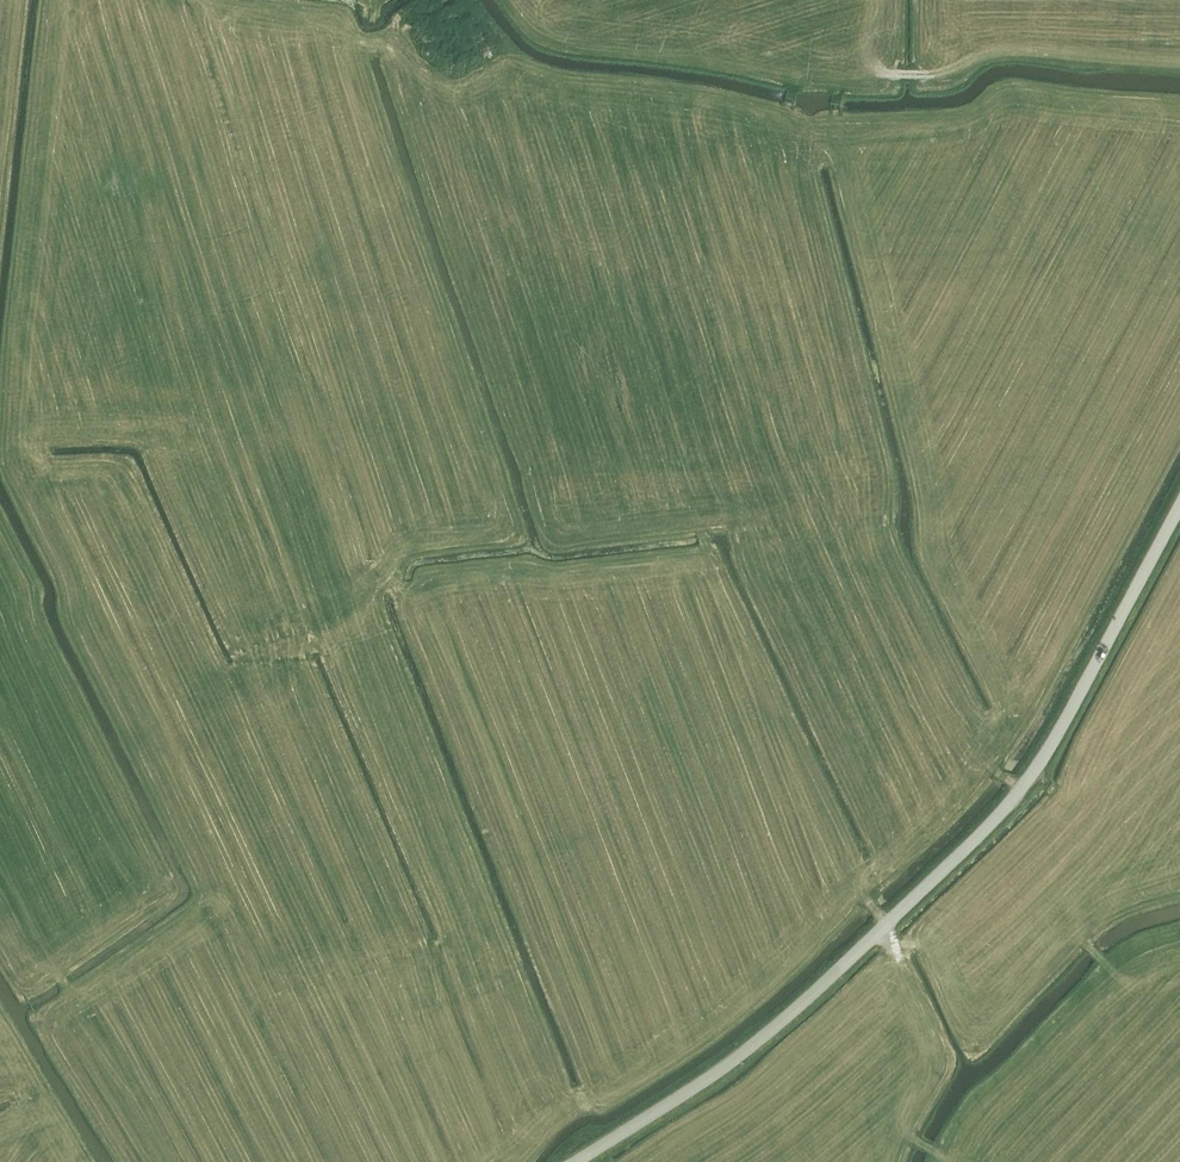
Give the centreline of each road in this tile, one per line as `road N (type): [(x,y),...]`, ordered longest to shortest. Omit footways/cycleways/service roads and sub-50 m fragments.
road 1 (tertiary): [(576,1161),(746,1051),(989,826),(1048,751),(1179,506)]

